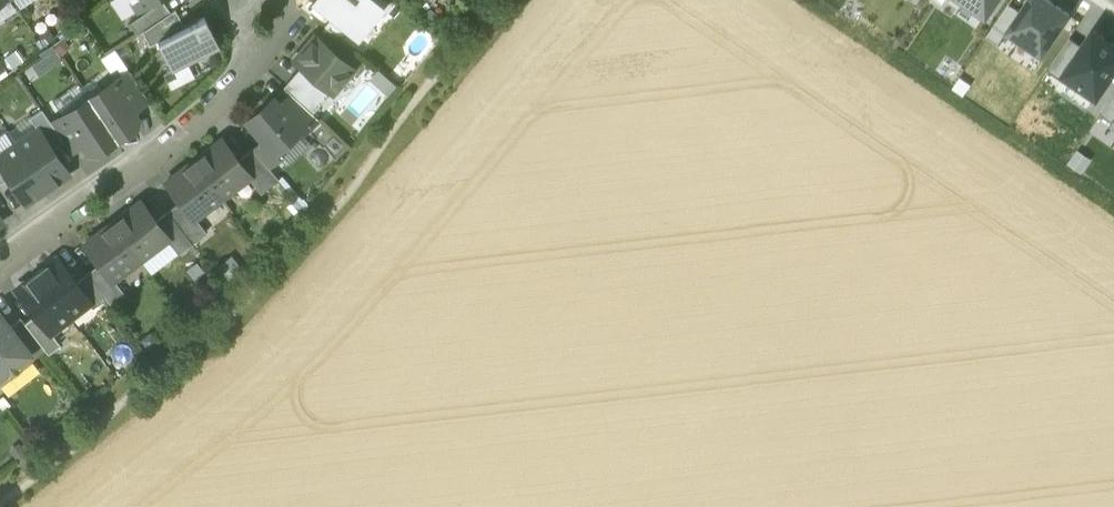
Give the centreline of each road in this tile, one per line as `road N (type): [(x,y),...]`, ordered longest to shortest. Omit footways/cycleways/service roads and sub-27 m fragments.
road 1 (residential): [(0,272),(229,94),(259,57),(260,27)]

